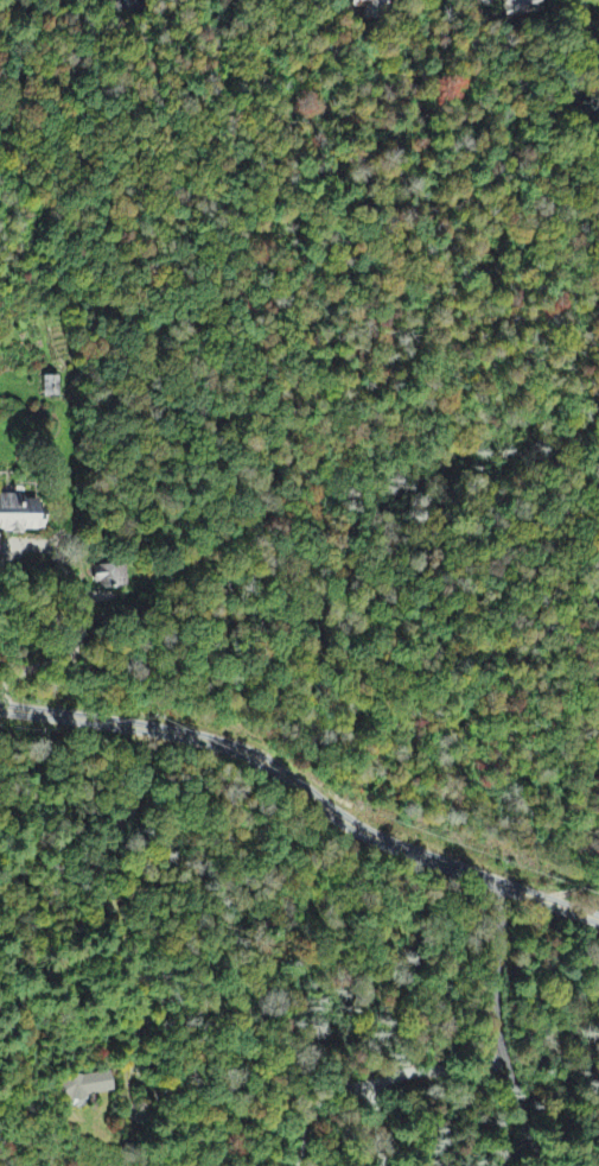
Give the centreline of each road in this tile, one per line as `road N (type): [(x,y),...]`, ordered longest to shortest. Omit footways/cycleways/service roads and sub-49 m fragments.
road 1 (residential): [(0,710),(154,730),(248,753),(359,830),(598,920)]
road 2 (residential): [(540,1165),(496,1019),(493,883)]

